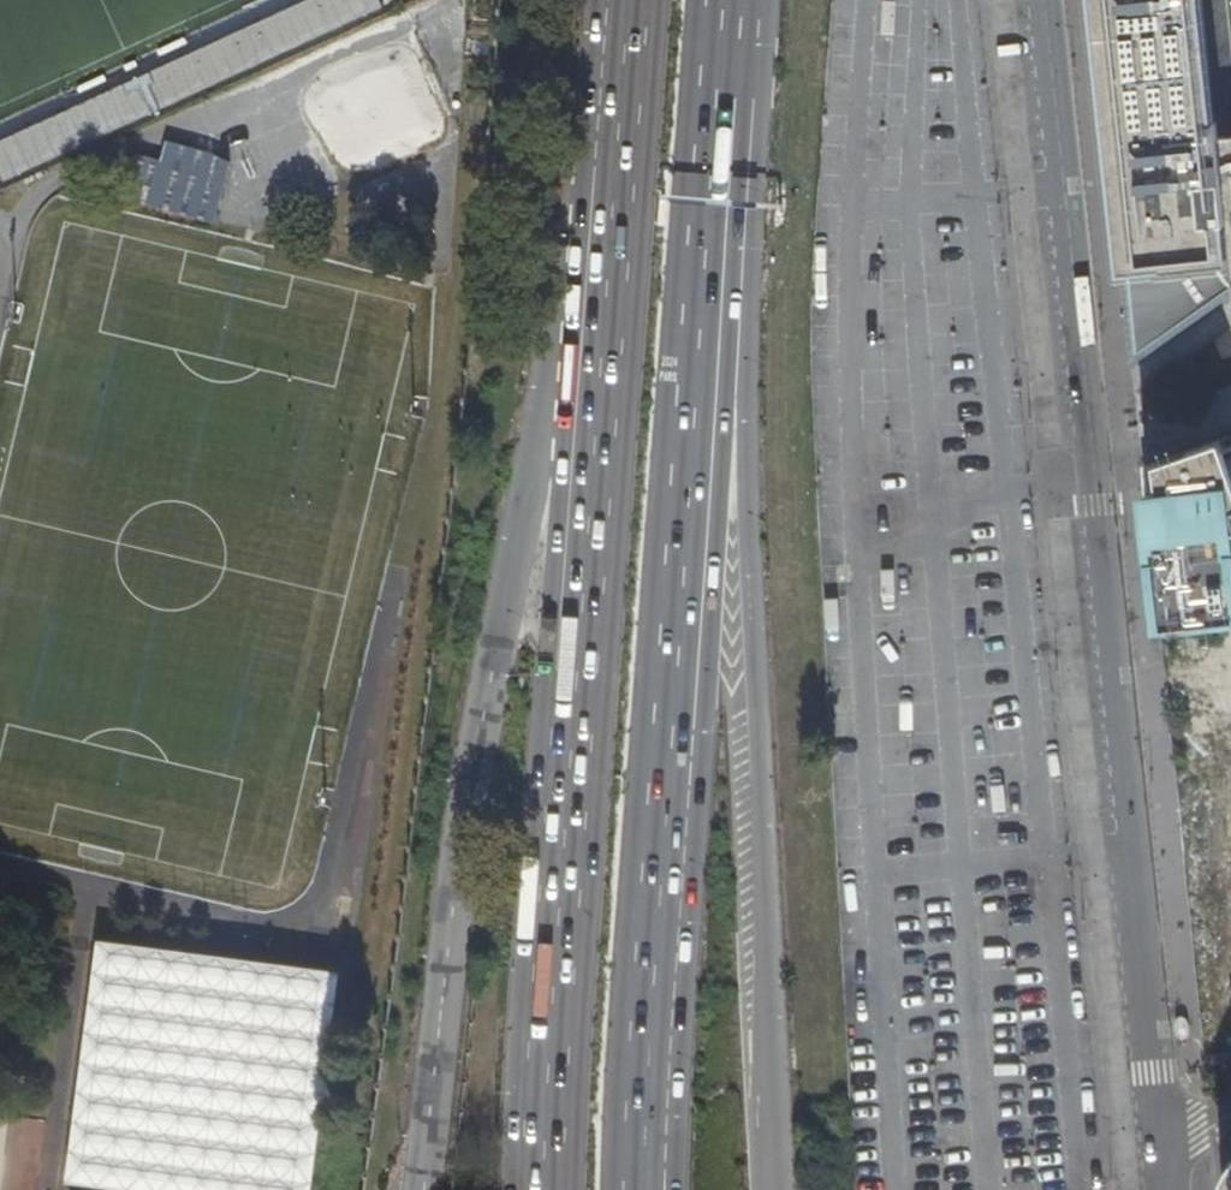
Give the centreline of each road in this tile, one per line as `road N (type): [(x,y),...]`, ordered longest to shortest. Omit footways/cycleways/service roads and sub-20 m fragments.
road 1 (trunk): [(643,1189),(740,0)]
road 2 (trunk): [(776,1189),(738,494),(744,0)]
road 3 (unclassified): [(1043,0),(1098,457),(1164,1146)]
road 4 (trunk): [(613,111),(464,814),(422,1189)]
road 5 (trunk): [(613,111),(533,1189)]

